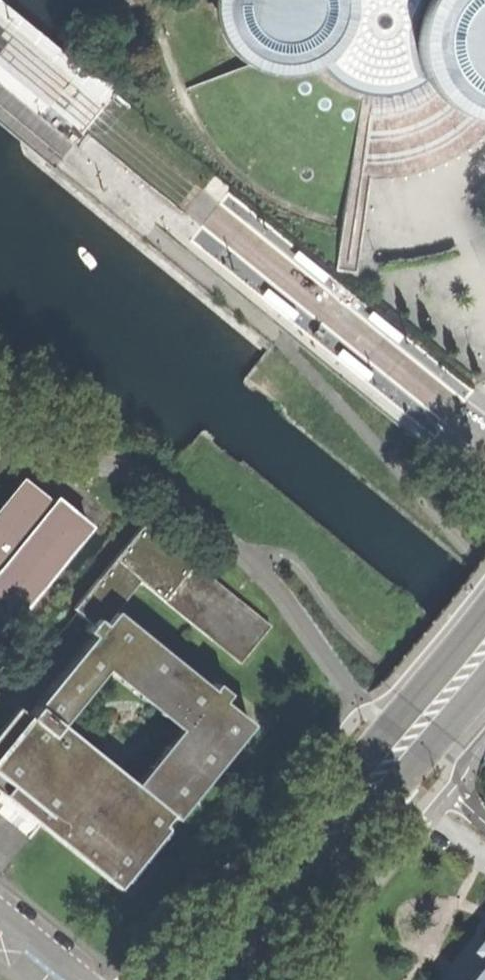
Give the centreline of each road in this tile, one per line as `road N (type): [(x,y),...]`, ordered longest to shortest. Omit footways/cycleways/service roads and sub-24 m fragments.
road 1 (secondary): [(484,644),(210,979)]

